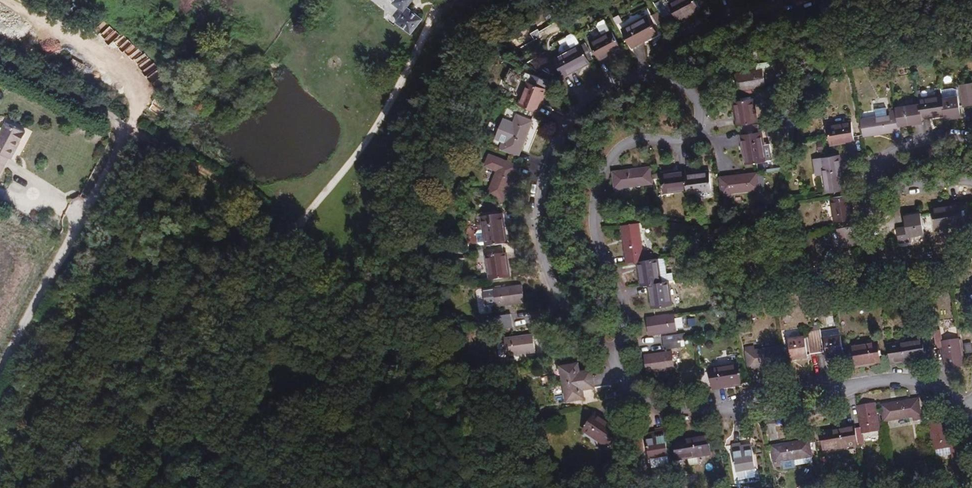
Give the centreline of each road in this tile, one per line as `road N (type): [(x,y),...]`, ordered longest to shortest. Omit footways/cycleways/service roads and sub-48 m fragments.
road 1 (residential): [(615,362),(620,300),(598,243),(595,197),(611,156),(626,143),(674,140),(696,127),(695,99),(665,79),(610,86),(582,108),(559,140),(539,196),(542,259),(553,284),(605,350)]
road 2 (track): [(0,53),(303,239),(537,487)]
road 3 (track): [(0,371),(127,127)]
road 4 (residential): [(971,138),(893,148),(869,164),(868,175),(884,190),(971,180)]
road 5 (track): [(12,0),(135,84),(140,104),(127,127)]
road 6 (residential): [(971,417),(925,382),(844,387)]
road 7 (residential): [(716,409),(788,414),(844,387)]
road 8 (residential): [(844,387),(768,390),(716,409)]
road 9 (residential): [(716,409),(638,395),(615,362)]

